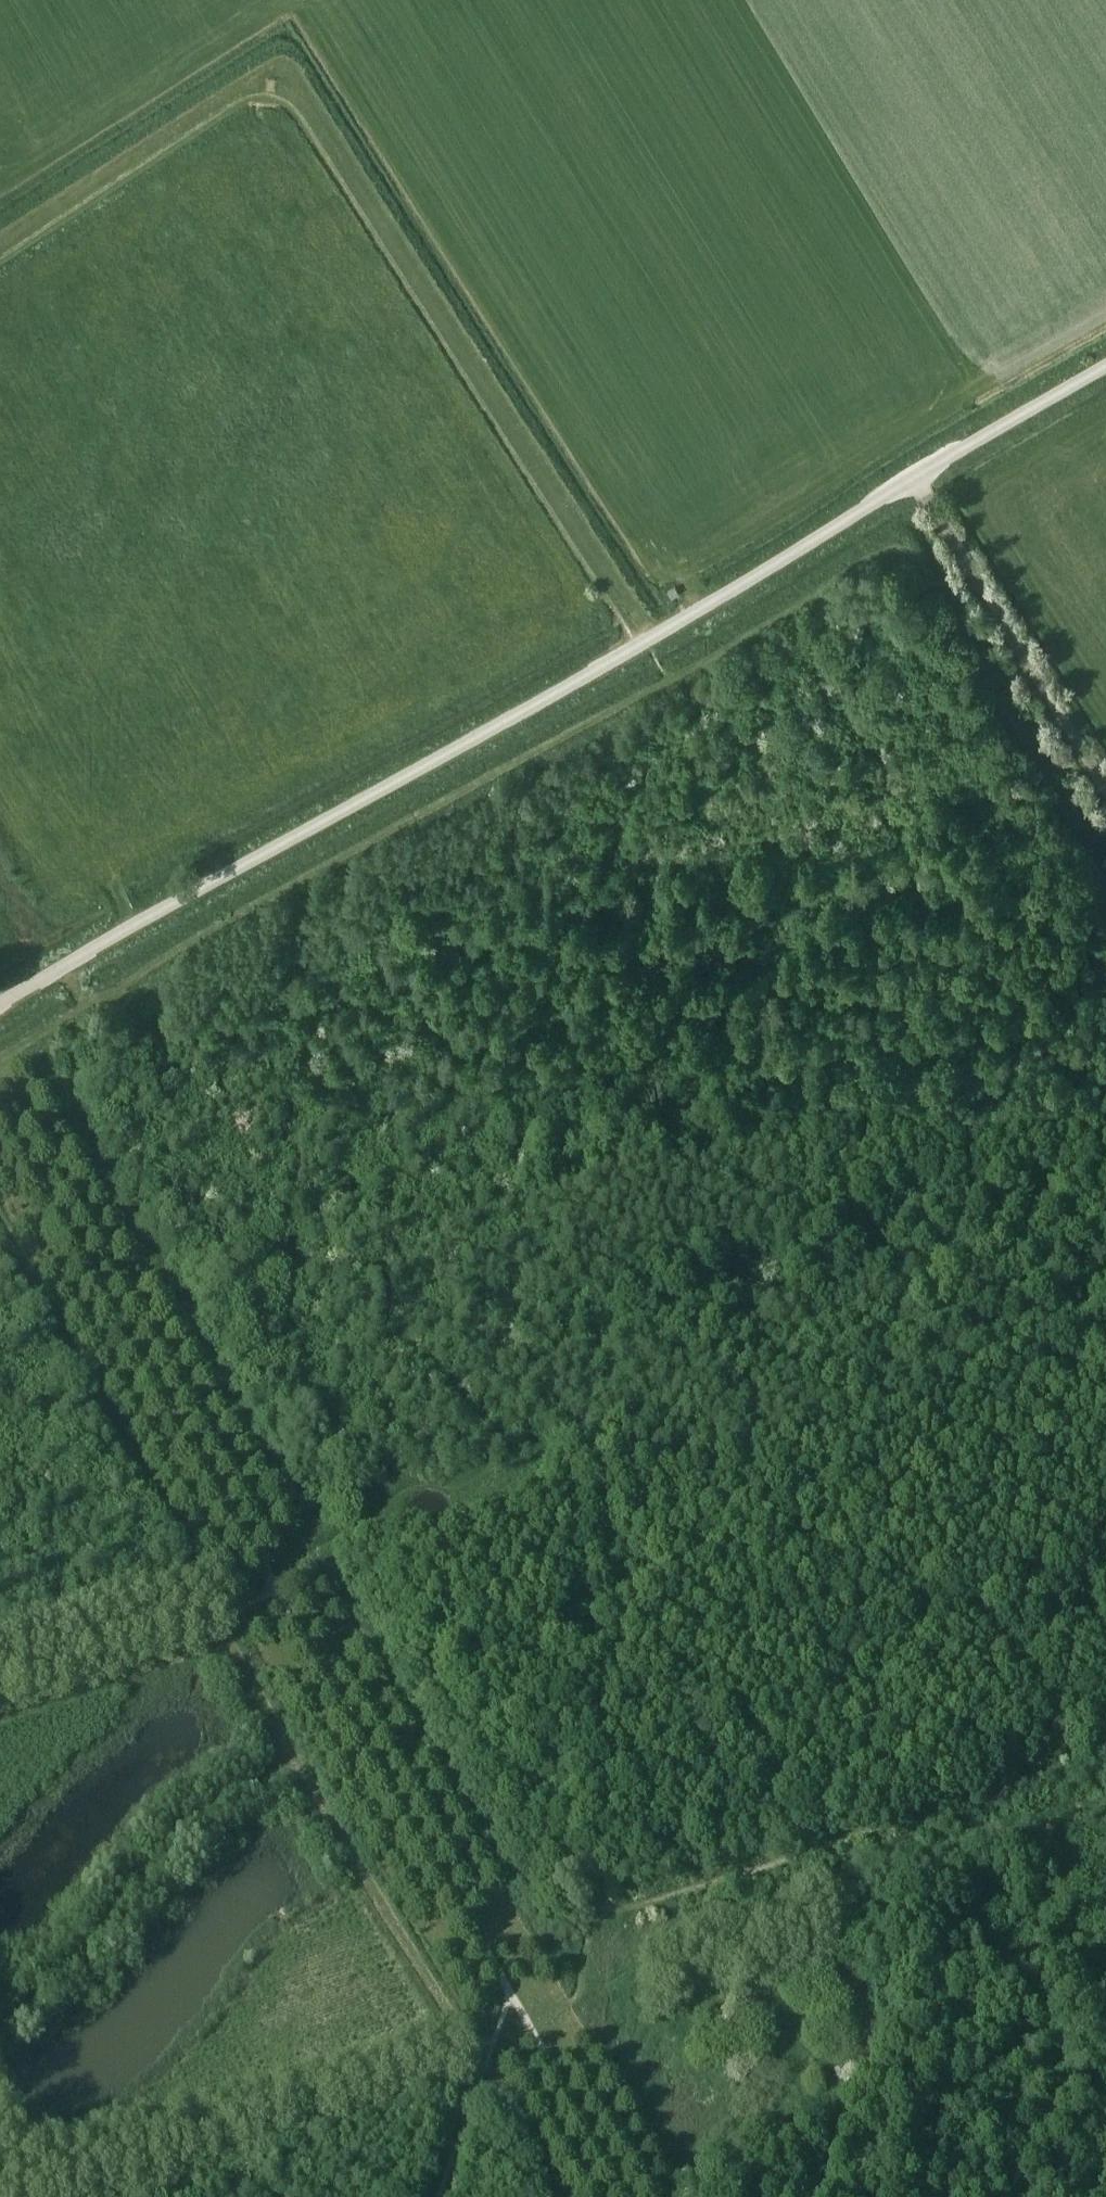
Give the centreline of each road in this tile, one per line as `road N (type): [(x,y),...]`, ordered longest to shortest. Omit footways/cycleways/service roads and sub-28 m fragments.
road 1 (unclassified): [(0,1002),(638,646),(1105,367)]
road 2 (track): [(915,476),(1105,785)]

